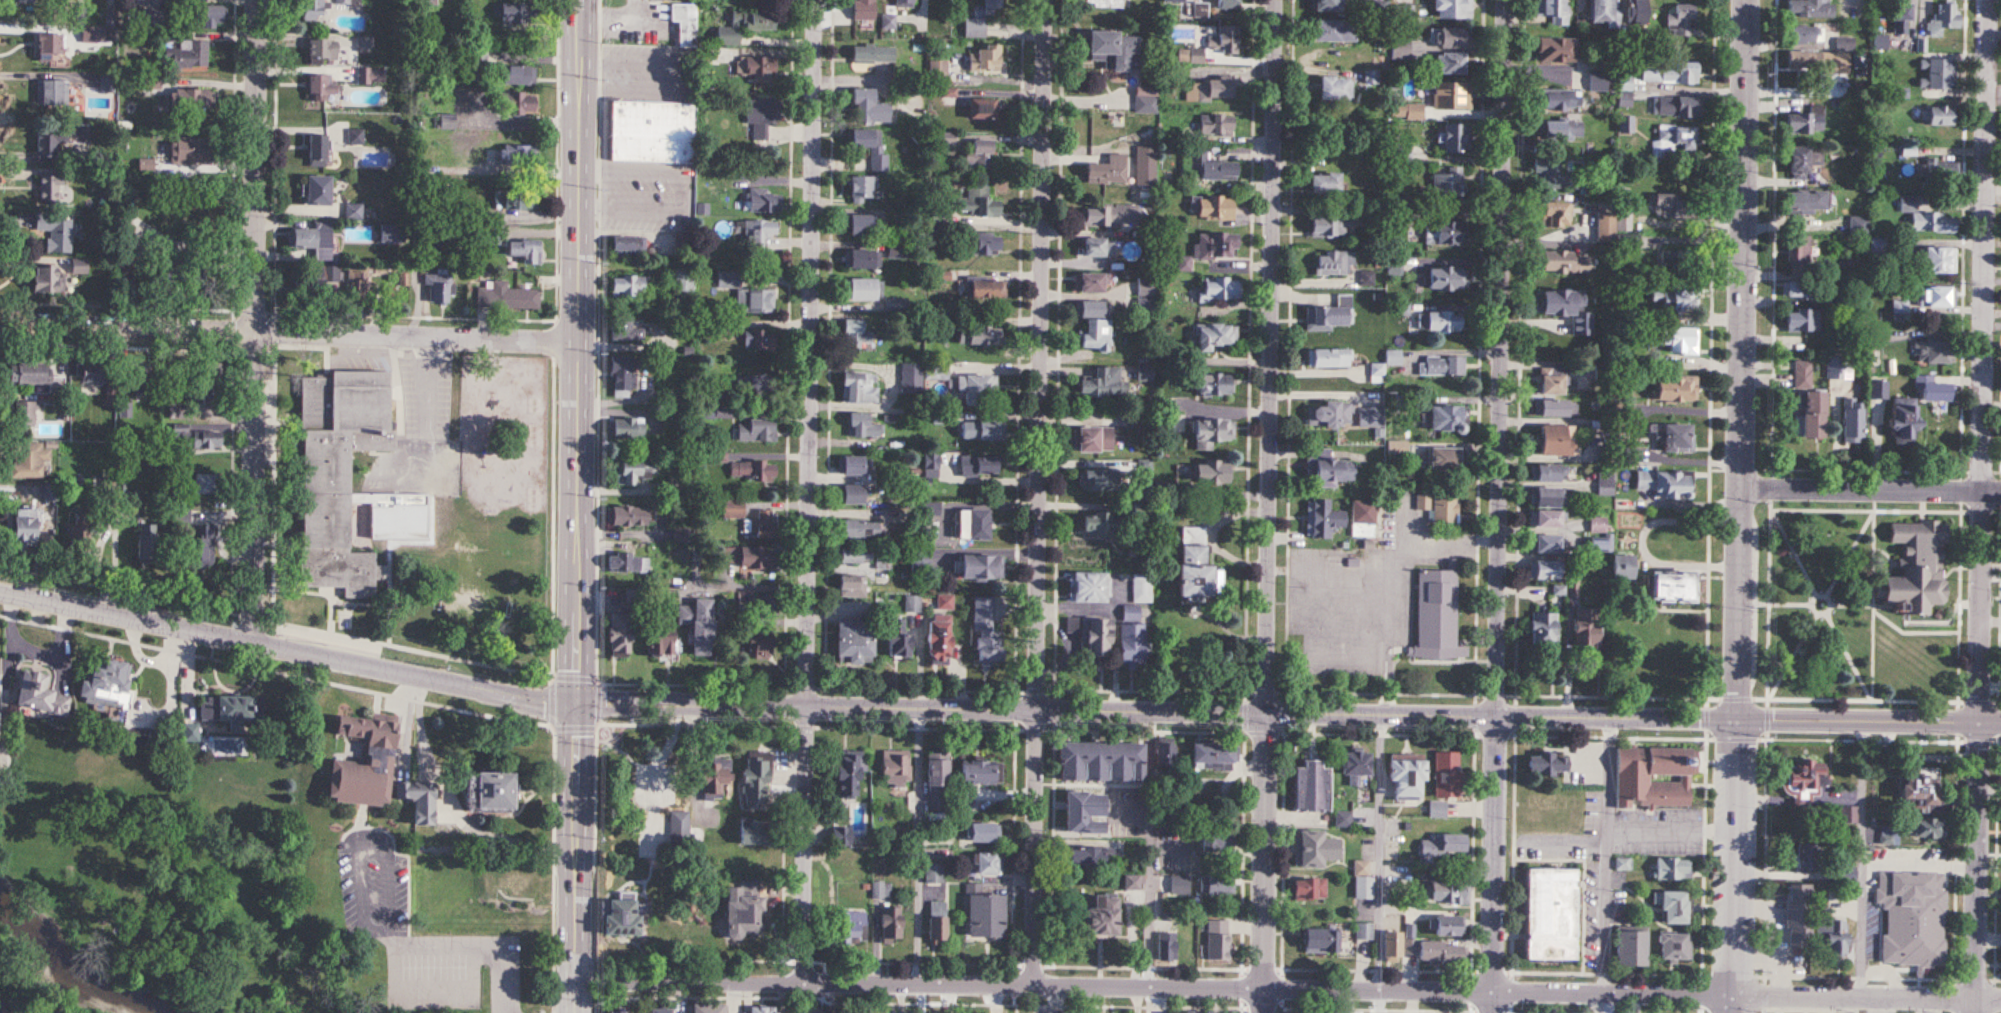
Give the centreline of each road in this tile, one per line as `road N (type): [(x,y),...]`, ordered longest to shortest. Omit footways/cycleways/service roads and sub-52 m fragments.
road 1 (tertiary): [(1735,715),(572,704),(0,596)]
road 2 (residential): [(1738,998),(573,980)]
road 3 (residential): [(1974,1012),(1987,0)]
road 4 (residential): [(1492,1012),(1503,0)]
road 5 (residential): [(1260,1012),(1271,0)]
road 6 (secondary): [(572,1012),(581,0)]
road 7 (residential): [(1745,0),(1738,1012)]
road 8 (residential): [(1027,983),(1045,0)]
road 9 (residential): [(802,981),(817,0)]
road 10 (residential): [(252,645),(257,0)]
road 11 (residential): [(580,343),(0,322)]
road 12 (tertiary): [(2000,722),(1735,715)]
road 13 (residential): [(2000,491),(1737,489)]
road 14 (residential): [(2000,998),(1738,998)]

